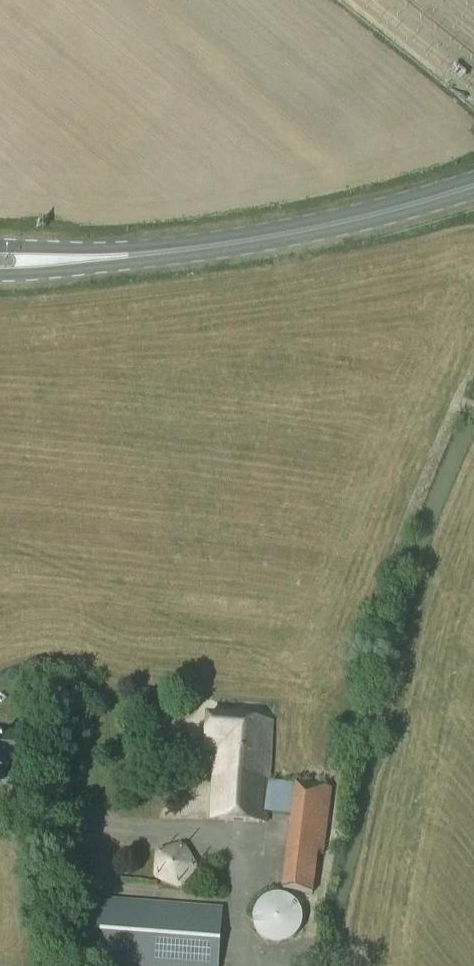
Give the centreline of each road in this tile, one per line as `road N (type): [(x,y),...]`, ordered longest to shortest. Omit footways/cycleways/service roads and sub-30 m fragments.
road 1 (secondary): [(473,187),(295,233),(132,256)]
road 2 (secondary): [(0,275),(132,256)]
road 3 (secondary): [(132,256),(0,246)]

